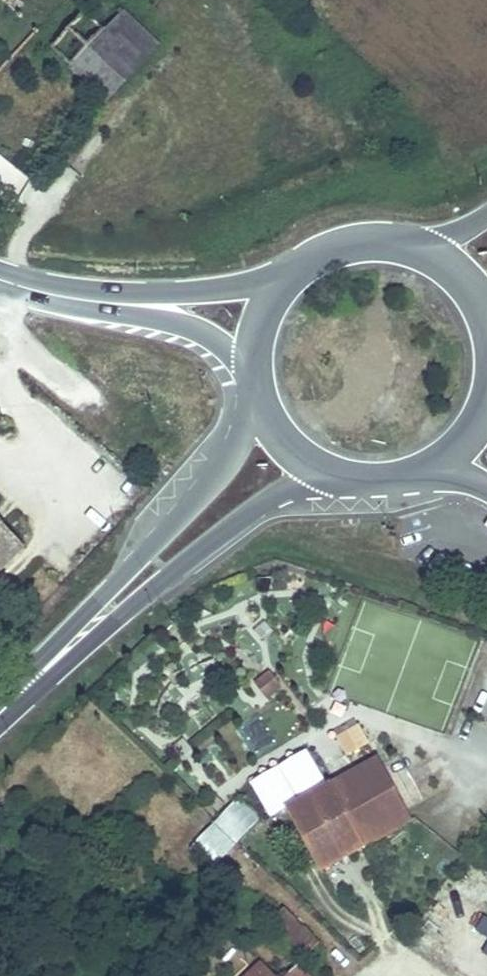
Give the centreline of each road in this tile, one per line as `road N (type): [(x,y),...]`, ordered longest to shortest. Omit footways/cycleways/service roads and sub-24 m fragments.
road 1 (primary): [(258,389),(234,452),(19,690)]
road 2 (primary): [(19,690),(227,528),(283,491),(336,472)]
road 3 (secondary): [(290,272),(108,303)]
road 4 (secondary): [(108,303),(205,330),(256,377)]
road 5 (primary): [(418,246),(350,241),(290,272)]

